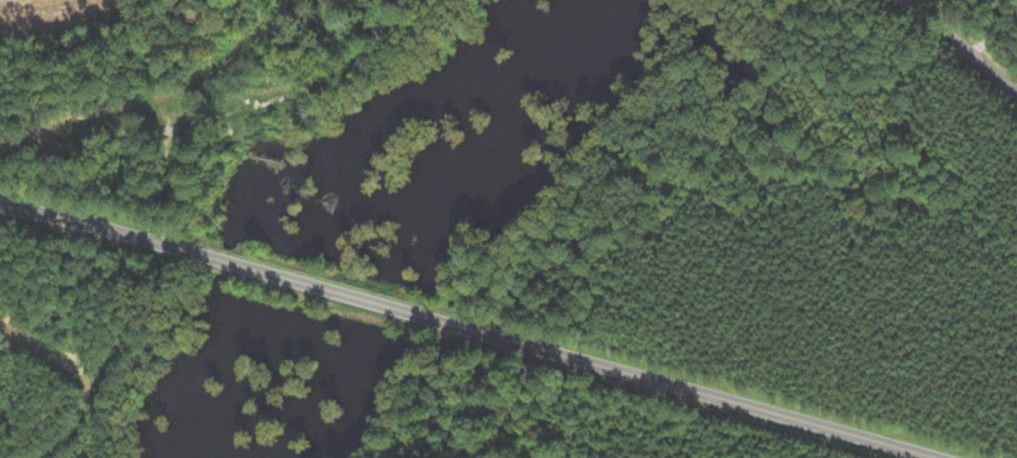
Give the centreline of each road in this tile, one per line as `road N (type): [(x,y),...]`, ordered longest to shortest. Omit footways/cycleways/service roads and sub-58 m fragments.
road 1 (tertiary): [(922,457),(472,330)]
road 2 (tertiary): [(472,330),(144,237)]
road 3 (tertiary): [(144,237),(0,213)]
road 4 (residential): [(1016,94),(911,0)]

